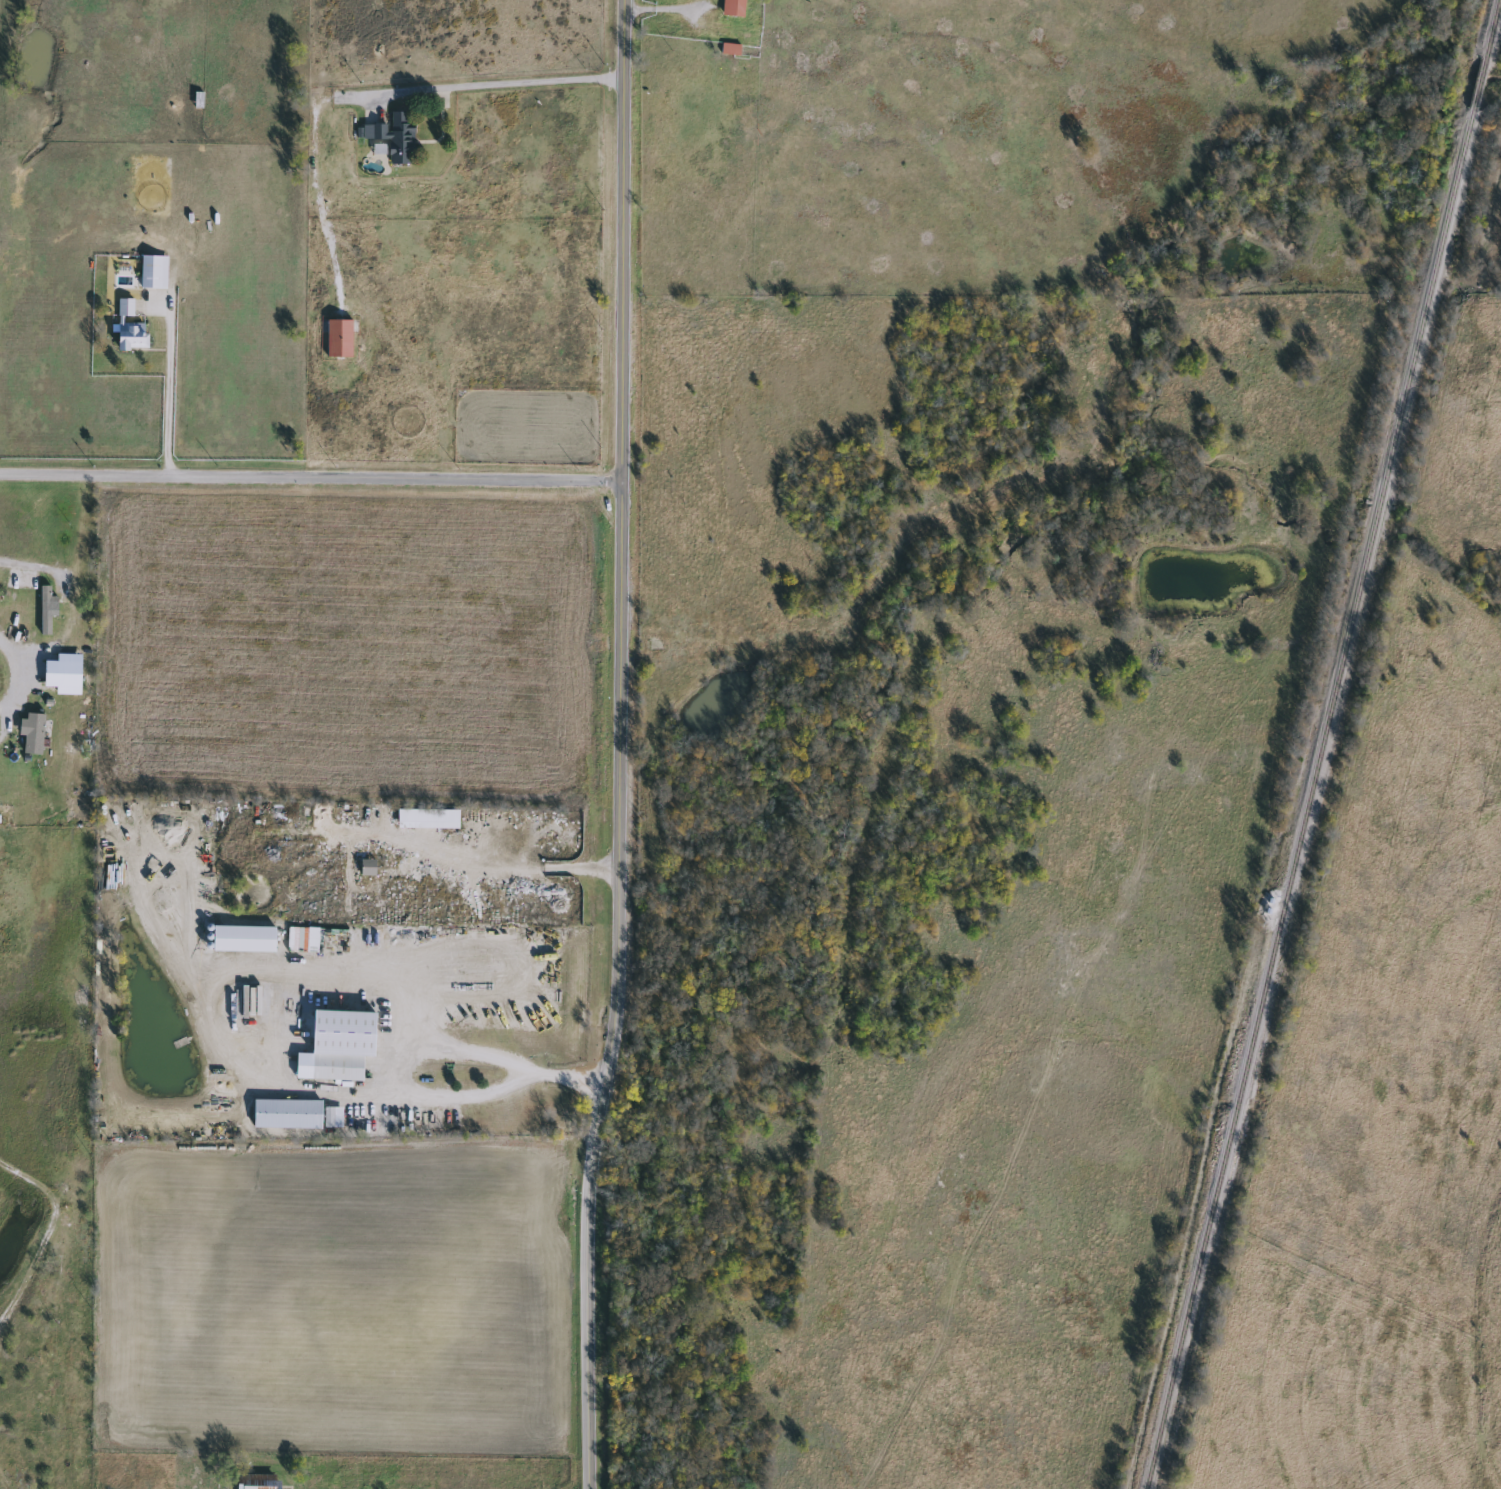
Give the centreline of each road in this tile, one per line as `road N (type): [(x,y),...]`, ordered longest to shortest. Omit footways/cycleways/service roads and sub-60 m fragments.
road 1 (tertiary): [(585,1488),(584,1155),(611,1009),(623,0)]
road 2 (residential): [(0,474),(619,482)]

